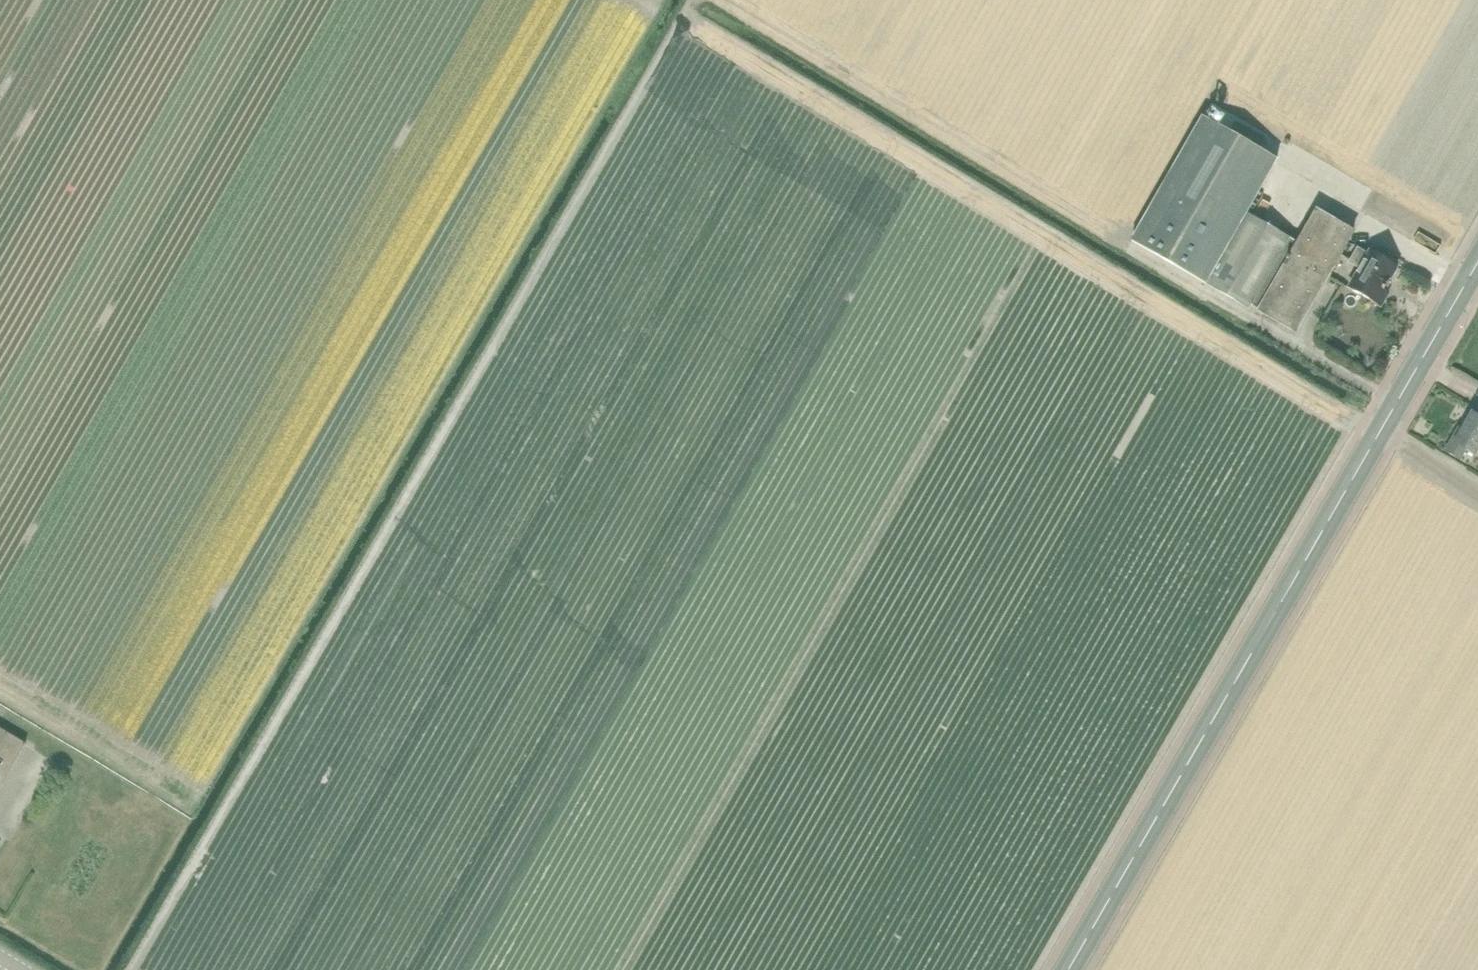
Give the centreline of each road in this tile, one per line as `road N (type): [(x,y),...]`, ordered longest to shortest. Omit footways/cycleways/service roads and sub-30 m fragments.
road 1 (tertiary): [(1070,969),(1477,263)]

